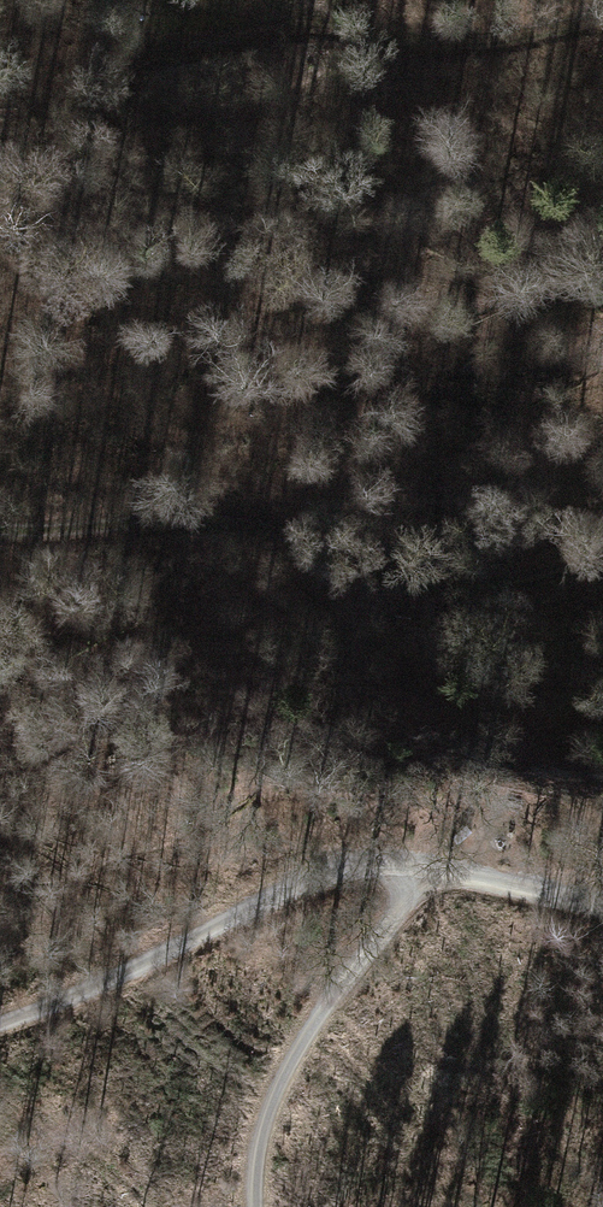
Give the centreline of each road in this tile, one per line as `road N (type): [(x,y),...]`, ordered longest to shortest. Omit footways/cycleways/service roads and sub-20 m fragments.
road 1 (track): [(602,905),(422,868),(361,865),(285,887),(0,1022)]
road 2 (track): [(0,526),(247,524),(433,585),(521,580),(602,543)]
road 3 (track): [(422,868),(286,1057),(268,1174),(274,1206)]
road 4 (track): [(602,22),(457,38),(224,0)]
road 5 (track): [(316,18),(135,49)]

